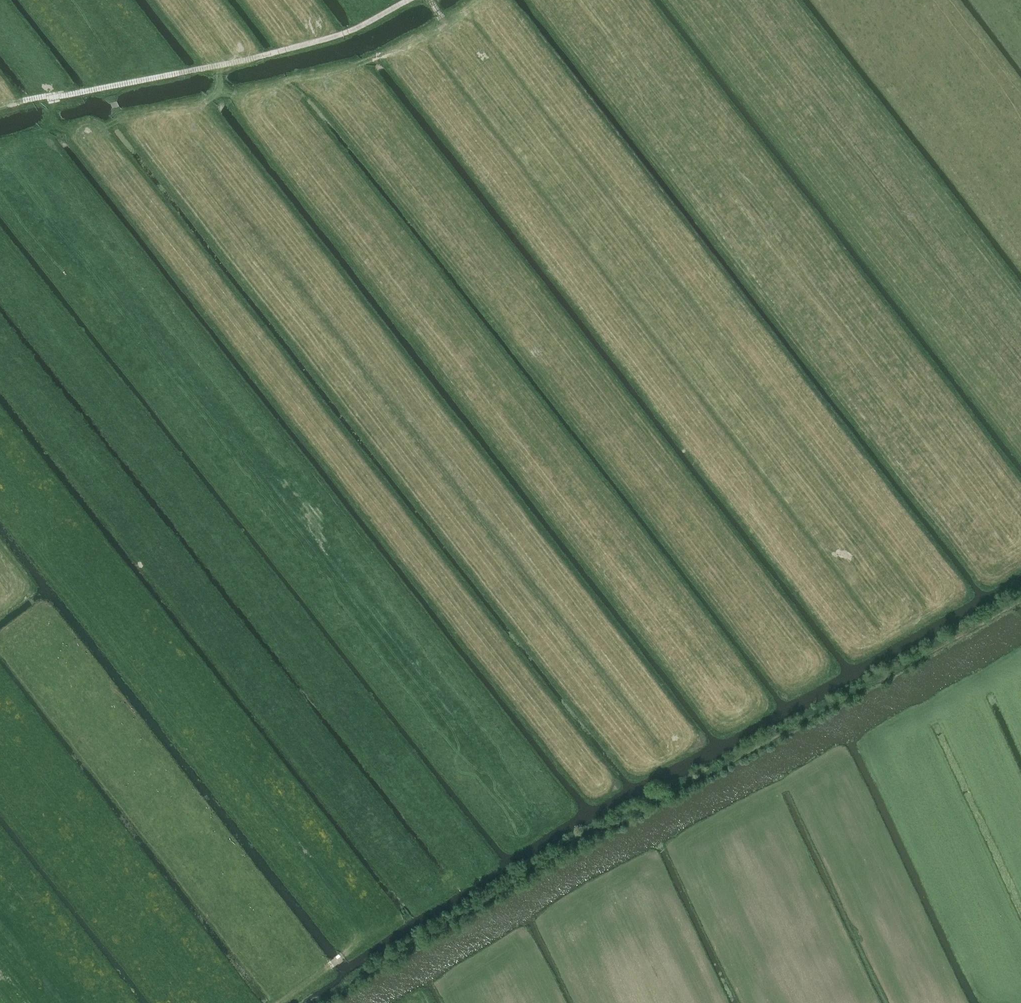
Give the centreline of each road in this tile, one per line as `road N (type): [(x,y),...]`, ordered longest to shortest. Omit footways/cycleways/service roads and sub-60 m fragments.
road 1 (track): [(0,104),(263,55),(352,31),(406,0)]
road 2 (track): [(201,708),(378,937),(280,1002)]
road 3 (track): [(378,937),(474,876),(364,729)]

